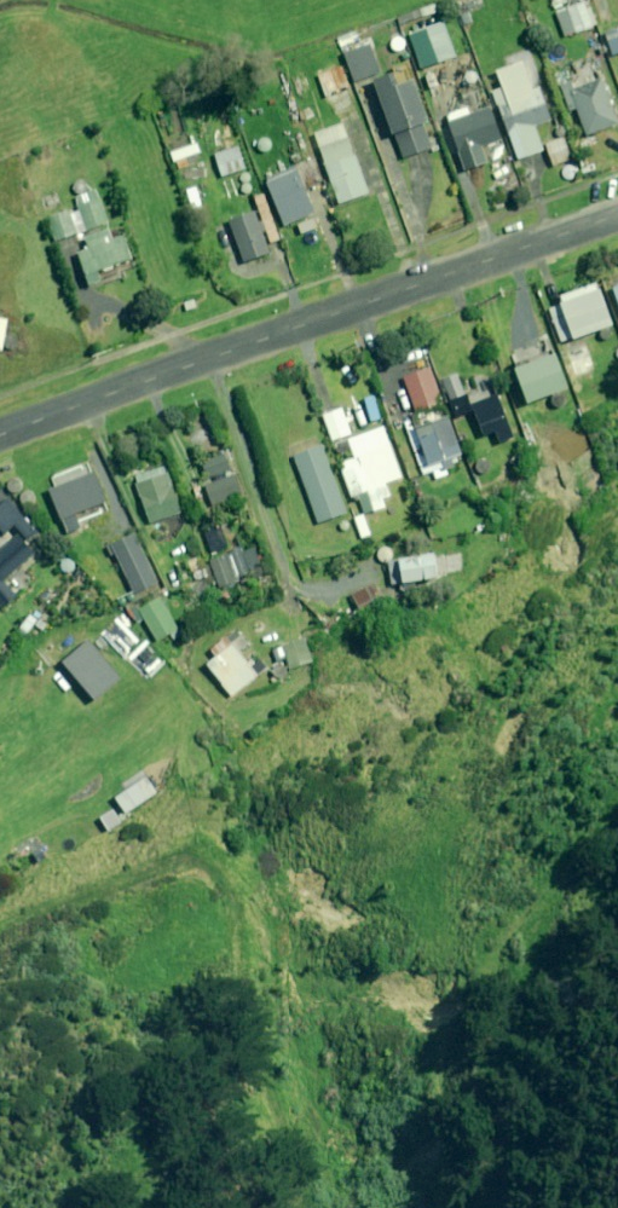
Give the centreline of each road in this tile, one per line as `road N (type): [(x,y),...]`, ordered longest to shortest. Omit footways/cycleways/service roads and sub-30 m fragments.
road 1 (residential): [(617,215),(0,437)]

